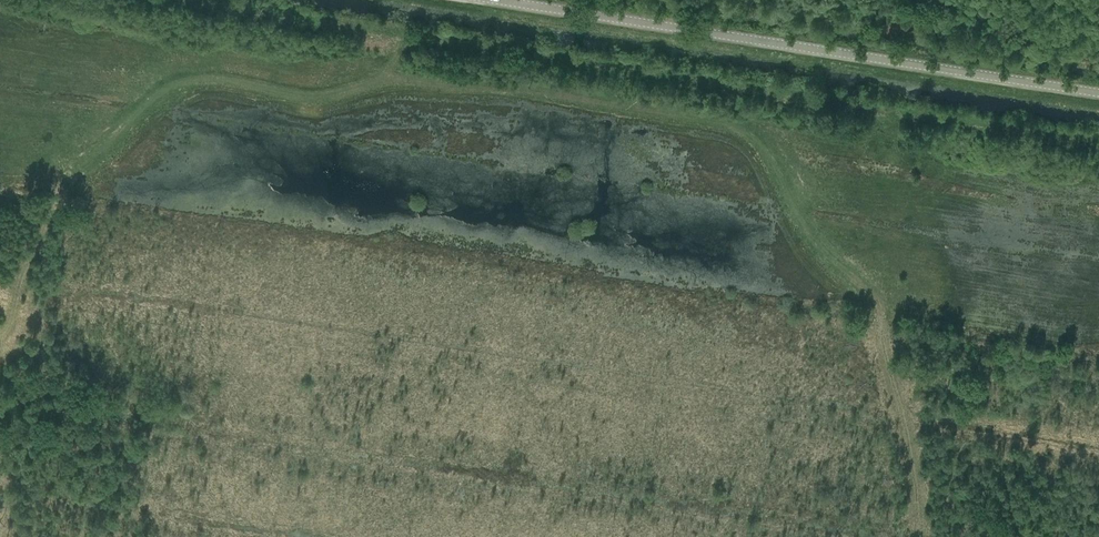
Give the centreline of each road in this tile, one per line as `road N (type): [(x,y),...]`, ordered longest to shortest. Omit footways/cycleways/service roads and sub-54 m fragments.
road 1 (tertiary): [(1098,93),(494,0)]

